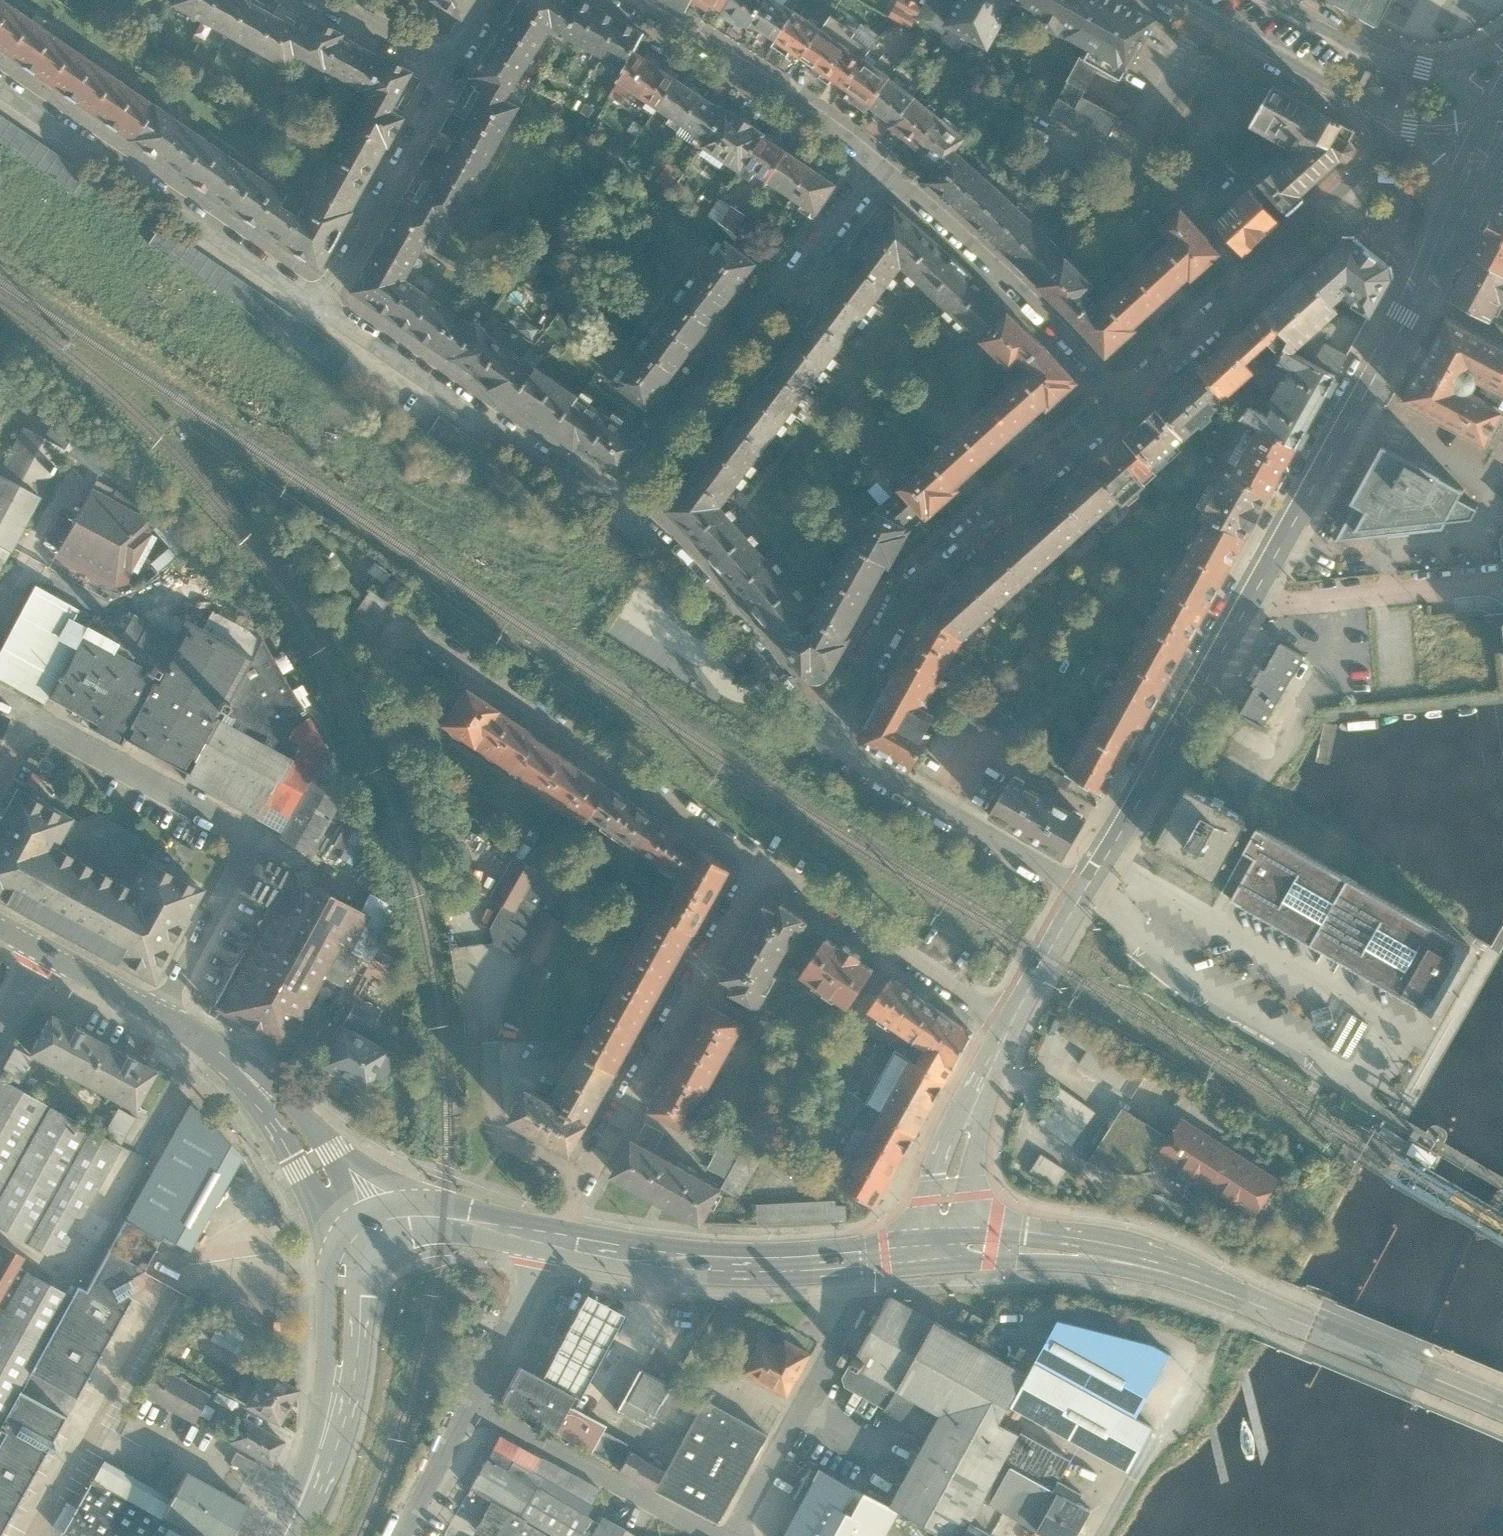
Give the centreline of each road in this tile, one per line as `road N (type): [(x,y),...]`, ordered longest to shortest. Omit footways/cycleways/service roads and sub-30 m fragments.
road 1 (secondary): [(1502,1405),(1153,1267),(1021,1244),(937,1246)]
road 2 (residential): [(29,715),(252,836),(158,1013)]
road 3 (residential): [(827,736),(913,585),(1120,400)]
road 4 (residential): [(622,511),(880,164)]
road 5 (residential): [(762,867),(405,632)]
road 6 (residential): [(554,1236),(762,867)]
road 7 (tertiary): [(1445,233),(1248,604)]
road 8 (residential): [(0,82),(319,304)]
road 9 (secondary): [(937,1246),(737,1260),(554,1236)]
road 10 (residential): [(622,511),(319,304)]
road 11 (residential): [(1120,400),(1370,170)]
road 12 (residential): [(1120,400),(1008,276),(880,164)]
road 13 (tertiary): [(1248,604),(1085,893)]
road 14 (residential): [(827,736),(622,511)]
road 15 (residential): [(1085,893),(827,736)]
road 16 (residential): [(880,164),(629,0)]
road 17 (residential): [(1004,1031),(762,867)]
road 18 (residential): [(473,1406),(718,1535)]
road 19 (residential): [(319,304),(453,66)]
road 20 (residential): [(1248,604),(1502,580)]
road 21 (tertiary): [(1004,1031),(956,1137),(937,1246)]
road 22 (residential): [(832,1354),(727,1535)]
road 23 (residential): [(1107,1535),(1208,1358)]
road 24 (secondary): [(350,1233),(326,1276),(328,1421)]
road 25 (secondary): [(328,1421),(349,1351),(350,1233)]
road 26 (residential): [(554,1236),(473,1406)]
road 27 (tertiary): [(1434,71),(1379,56),(1272,0)]
road 28 (tertiary): [(1184,0),(1333,87)]
road 29 (residential): [(268,1095),(312,1195),(350,1233)]
road 30 (tertiary): [(1085,893),(1004,1031)]
road 31 (residential): [(473,1406),(399,1535)]
road 32 (residential): [(330,0),(453,66)]
road 33 (residential): [(158,1013),(268,1095)]
road 34 (residential): [(41,951),(158,1013)]
road 35 (residential): [(429,1211),(321,1137)]
road 36 (secondary): [(554,1236),(429,1211)]
road 37 (secondary): [(328,1421),(282,1535)]
road 38 (tertiary): [(1499,123),(1445,233)]
road 39 (tertiary): [(1411,122),(1447,178),(1445,233)]

